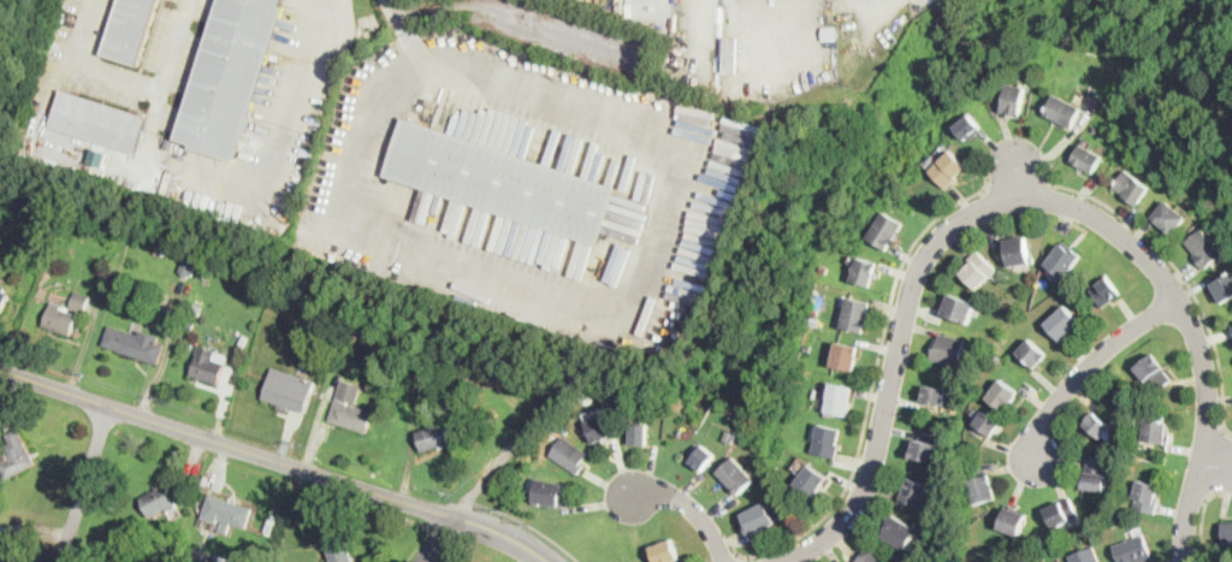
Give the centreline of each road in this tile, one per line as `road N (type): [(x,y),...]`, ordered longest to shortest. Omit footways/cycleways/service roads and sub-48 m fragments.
road 1 (residential): [(779,561),(842,523),(866,485),(912,284),(928,253),(959,220),(1019,195),(1068,202),(1115,229),(1179,296),(1203,357),(1208,406),(1185,561)]
road 2 (tertiary): [(0,369),(456,516)]
road 3 (residential): [(1179,296),(1073,379),(1043,416),(1035,450)]
road 4 (residential): [(108,406),(62,561)]
road 5 (residential): [(725,561),(691,507),(670,493),(624,496)]

